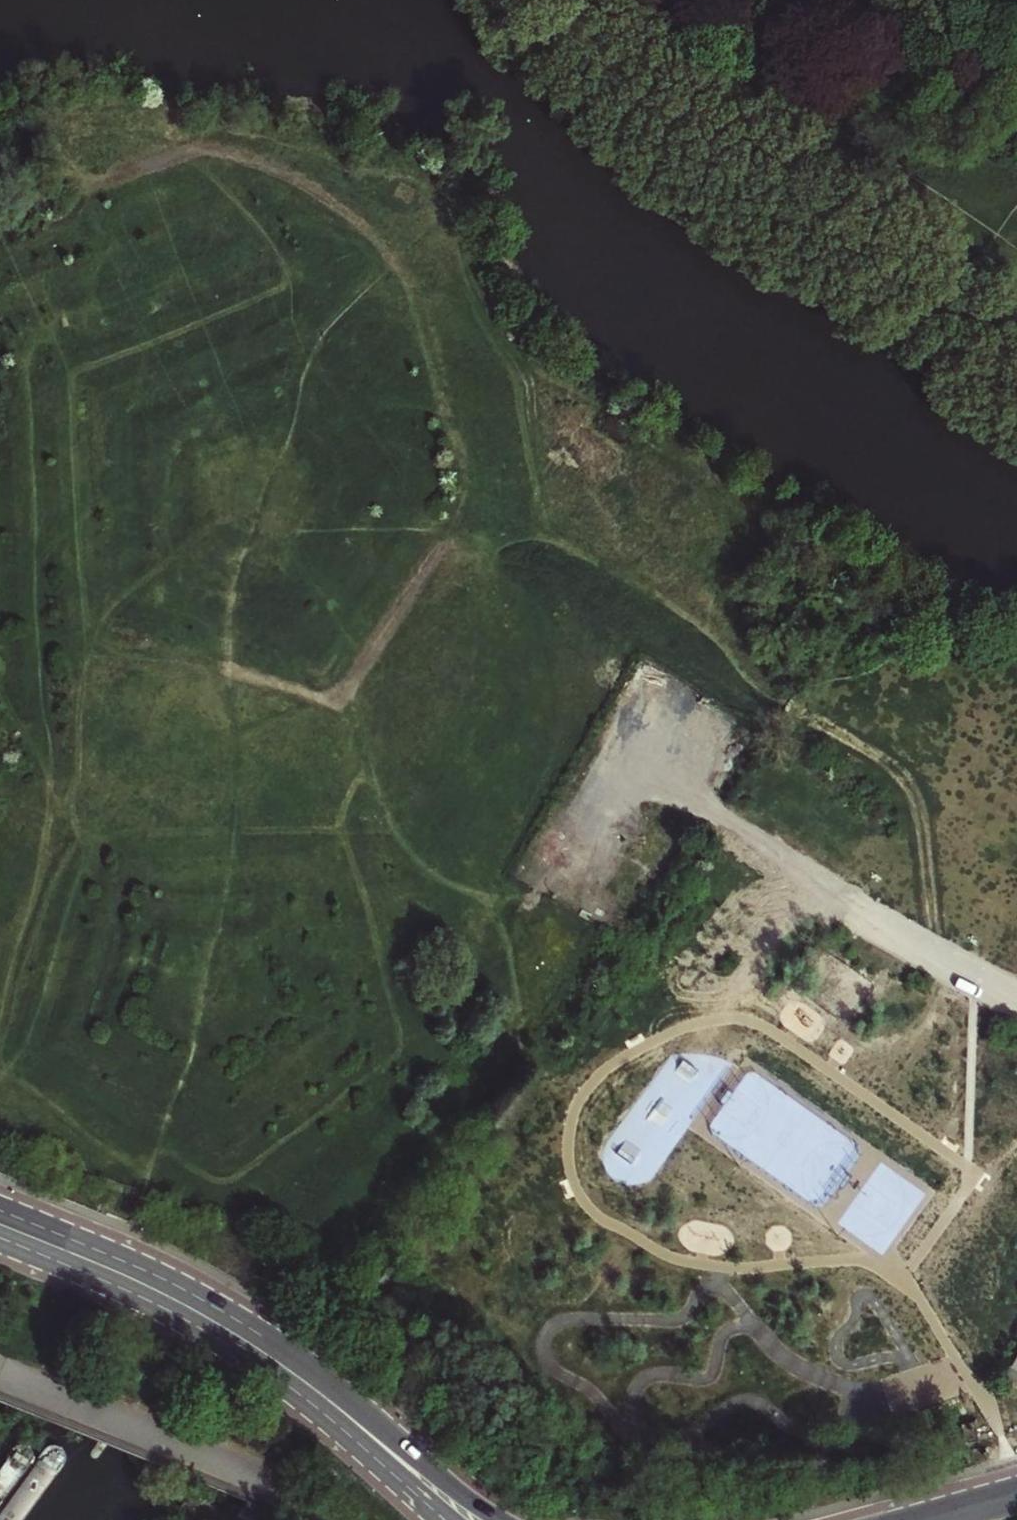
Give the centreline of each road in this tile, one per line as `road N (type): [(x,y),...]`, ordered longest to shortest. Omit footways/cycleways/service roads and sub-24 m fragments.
road 1 (primary): [(496,1519),(239,1319),(136,1265),(0,1209)]
road 2 (primary): [(0,1243),(162,1310),(237,1353),(443,1519)]

